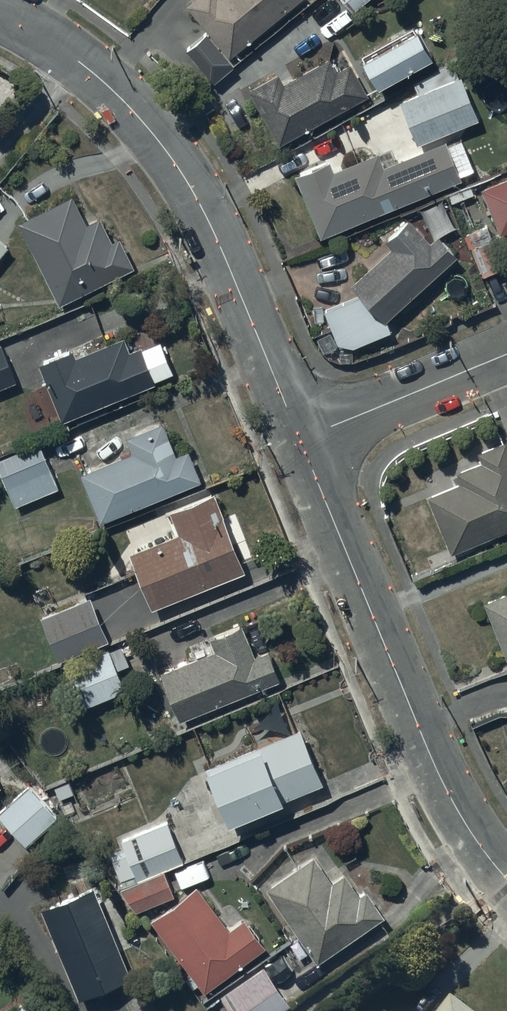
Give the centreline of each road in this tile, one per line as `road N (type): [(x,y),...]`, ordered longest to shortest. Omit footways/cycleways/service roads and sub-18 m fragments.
road 1 (residential): [(0,9),(80,56),(177,163),(210,220),(303,439)]
road 2 (residential): [(303,439),(444,785),(506,878)]
road 3 (residential): [(303,439),(506,356)]

